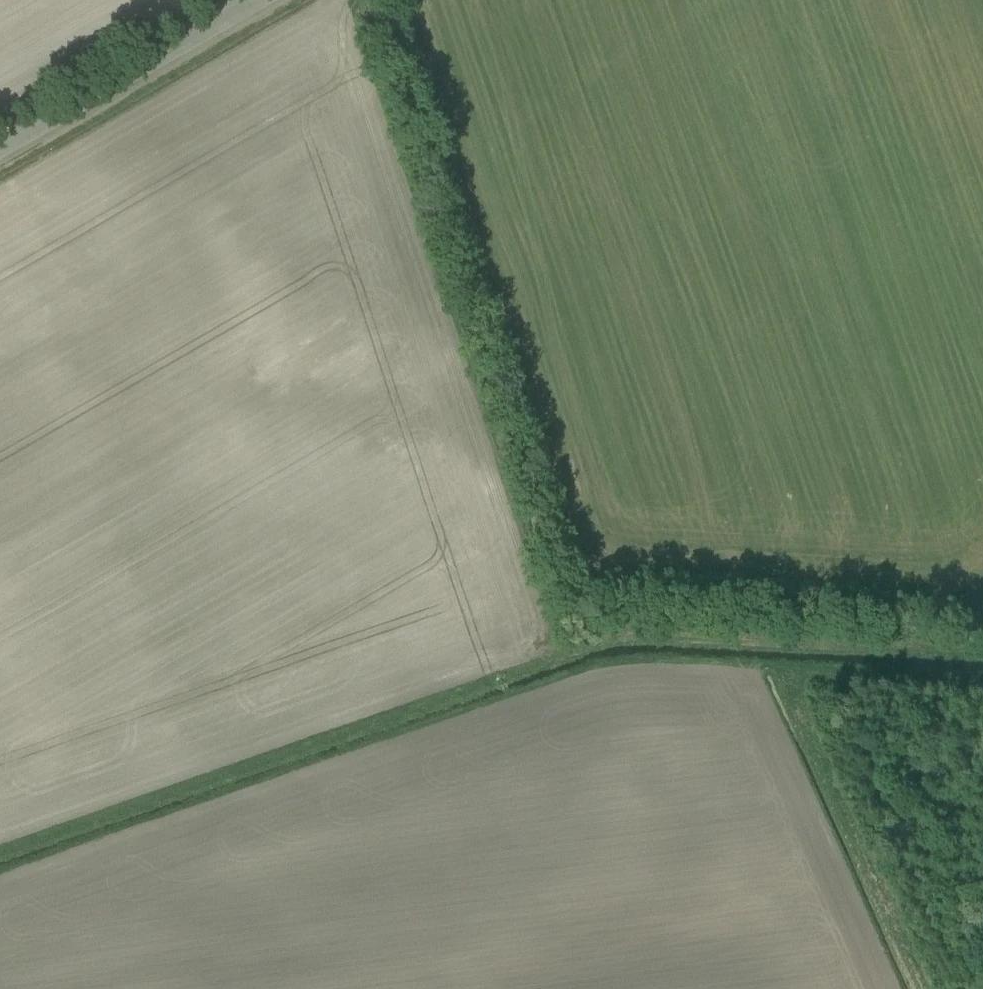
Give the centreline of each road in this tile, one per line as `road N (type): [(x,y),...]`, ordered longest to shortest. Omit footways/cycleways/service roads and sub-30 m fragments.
road 1 (track): [(982,687),(809,679),(789,692),(912,988)]
road 2 (tertiary): [(0,148),(260,0)]

